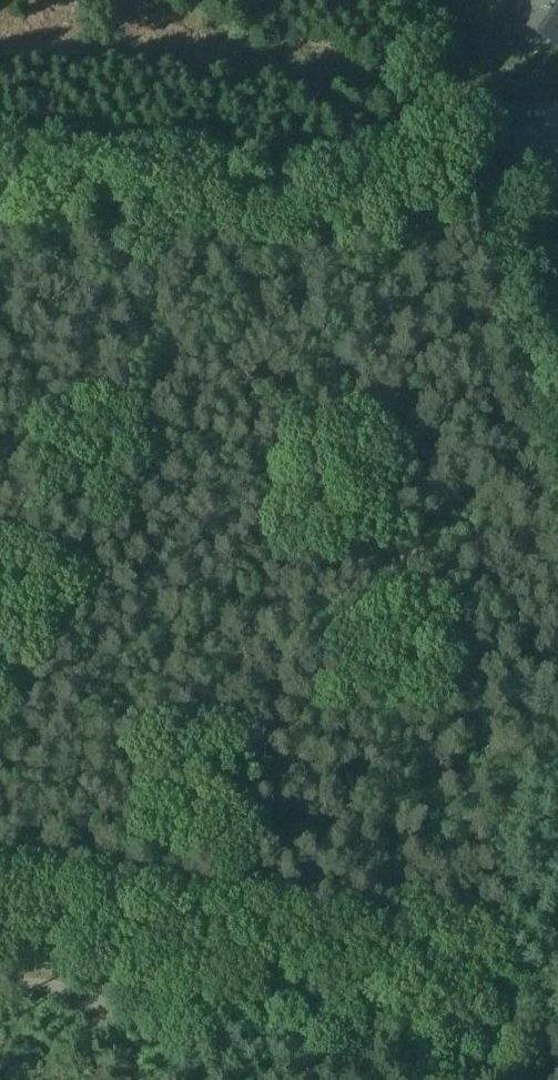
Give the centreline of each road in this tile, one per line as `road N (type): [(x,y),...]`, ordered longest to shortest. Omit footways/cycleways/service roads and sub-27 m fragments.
road 1 (track): [(435,0),(557,447)]

